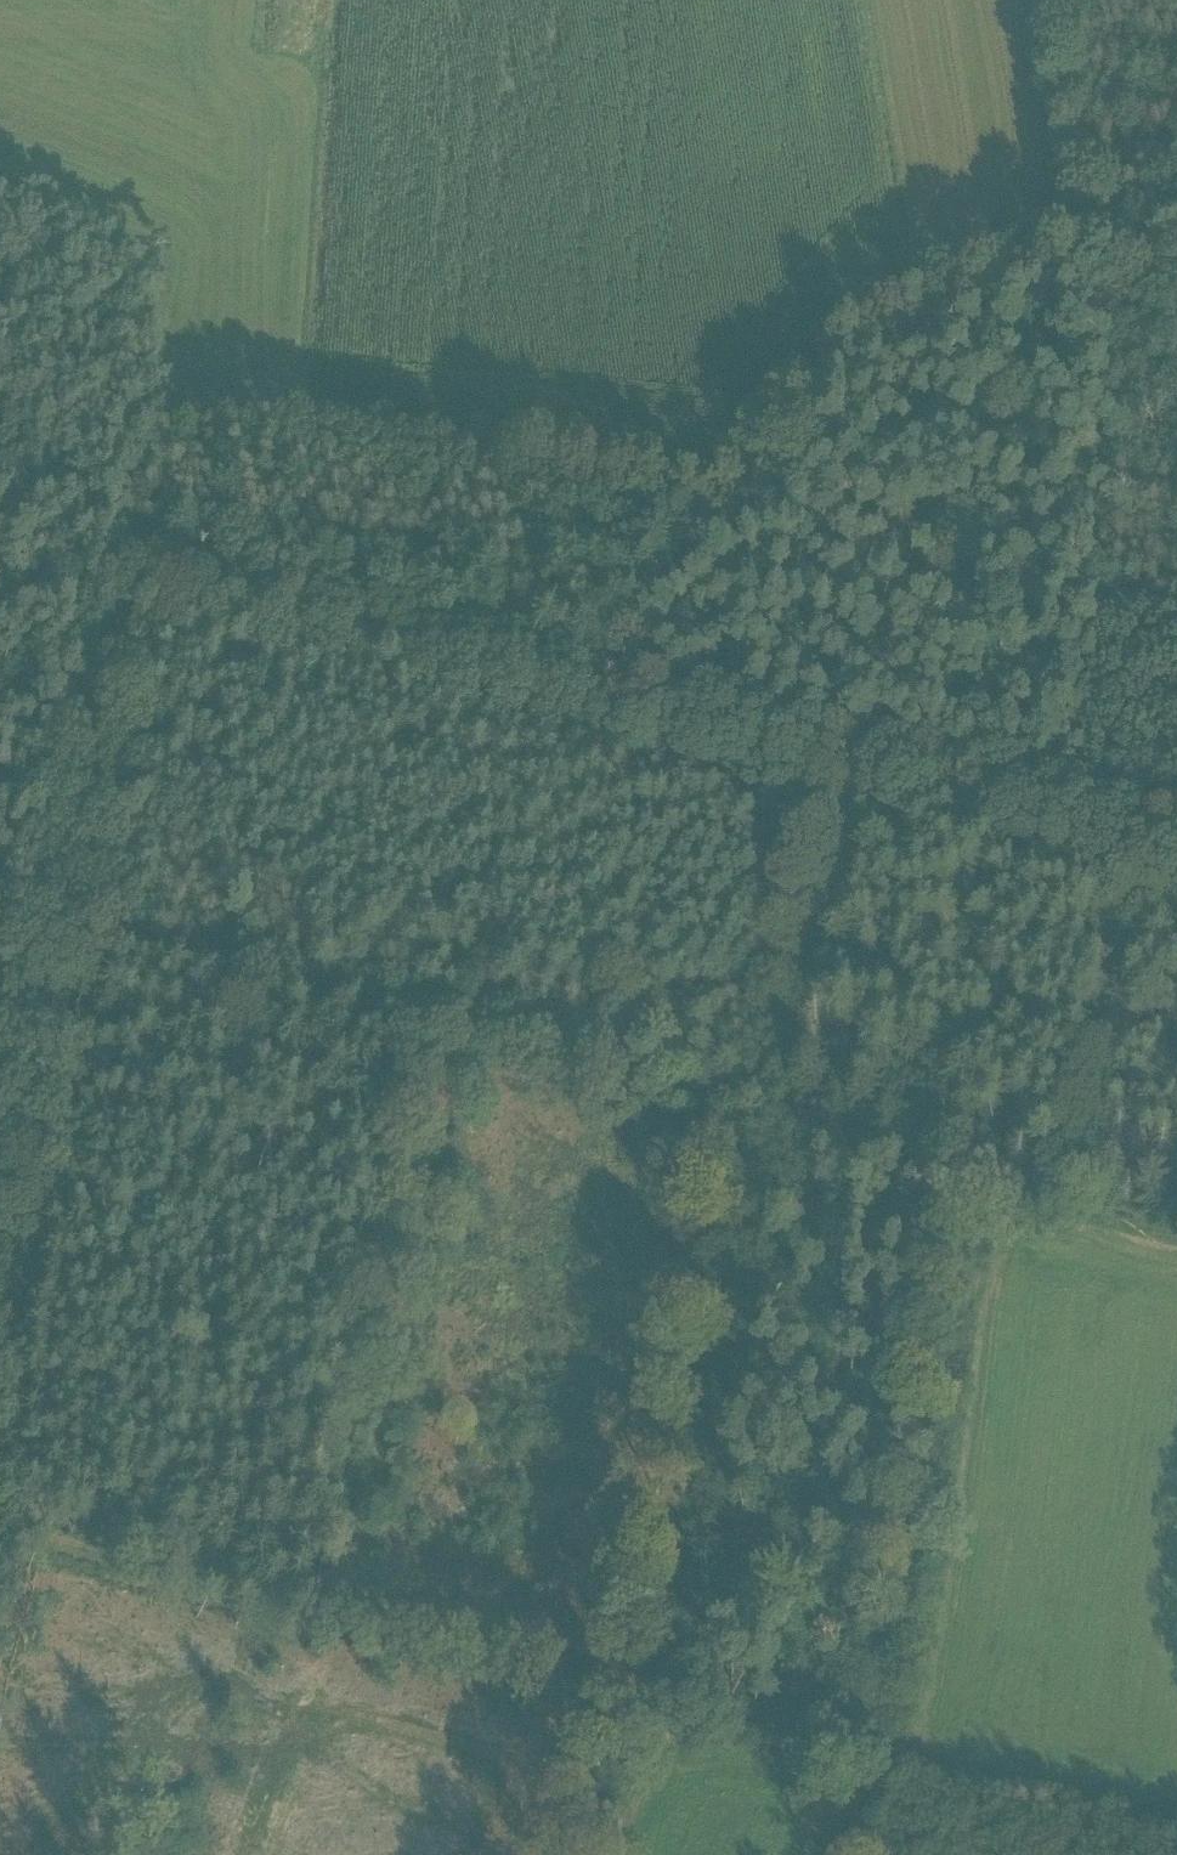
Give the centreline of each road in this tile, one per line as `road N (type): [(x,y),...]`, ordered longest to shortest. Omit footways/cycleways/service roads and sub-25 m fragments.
road 1 (track): [(0,1094),(111,569),(1176,835)]
road 2 (track): [(1176,1805),(0,1479)]

